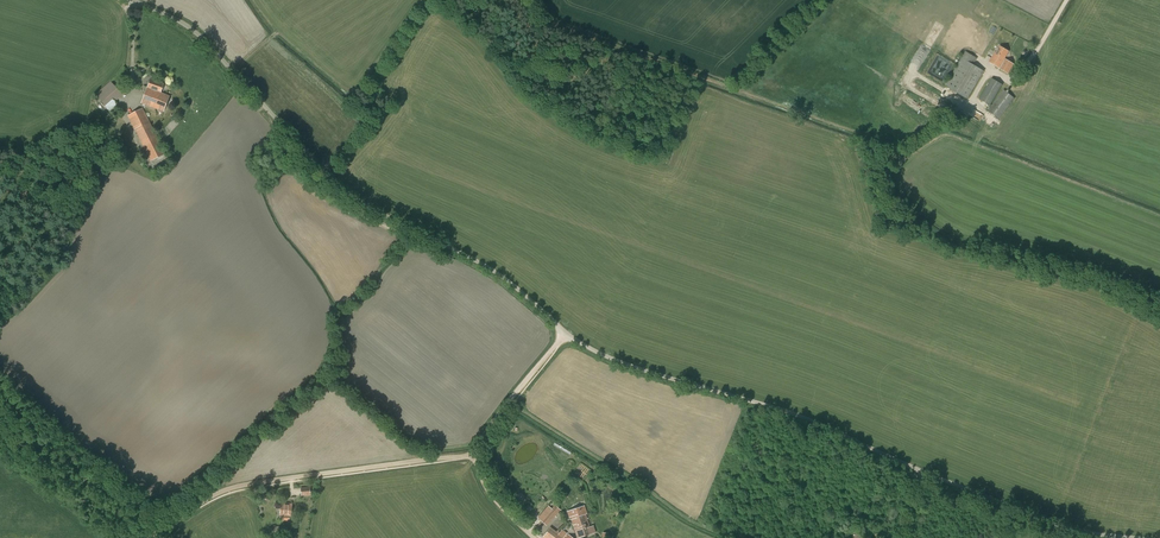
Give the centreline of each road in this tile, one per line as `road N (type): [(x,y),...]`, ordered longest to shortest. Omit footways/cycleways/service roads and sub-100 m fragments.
road 1 (unclassified): [(1122,537),(1044,524),(783,410),(600,354),(511,283),(337,189),(193,33),(137,0)]
road 2 (track): [(145,537),(238,486),(471,452)]
road 3 (track): [(567,333),(471,452)]

